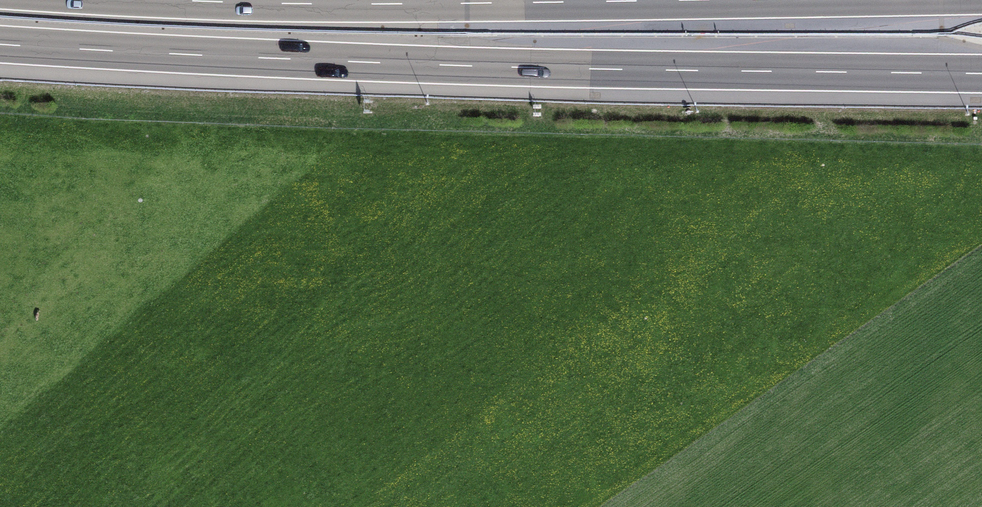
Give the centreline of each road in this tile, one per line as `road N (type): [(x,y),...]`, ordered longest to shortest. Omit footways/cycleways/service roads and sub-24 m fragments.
road 1 (motorway): [(0,45),(563,69)]
road 2 (motorway): [(628,0),(194,0)]
road 3 (motorway): [(563,69),(981,74)]
road 4 (motorway): [(563,69),(943,0)]

